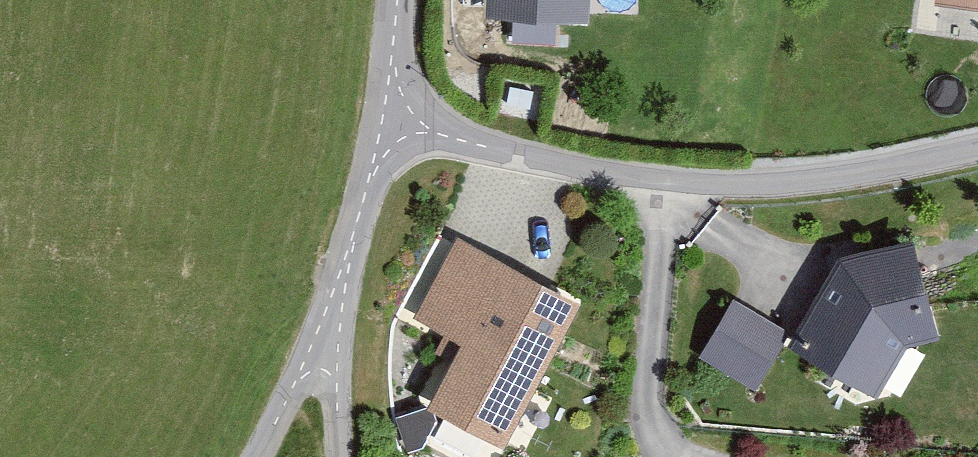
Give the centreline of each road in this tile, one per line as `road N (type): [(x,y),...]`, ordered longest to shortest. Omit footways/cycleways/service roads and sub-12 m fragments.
road 1 (residential): [(386,128),(520,161),(659,183),(824,180),(977,158)]
road 2 (residential): [(386,128),(336,316)]
road 3 (residential): [(336,316),(264,456)]
road 4 (residential): [(345,456),(336,316)]
road 5 (residential): [(399,0),(386,128)]

